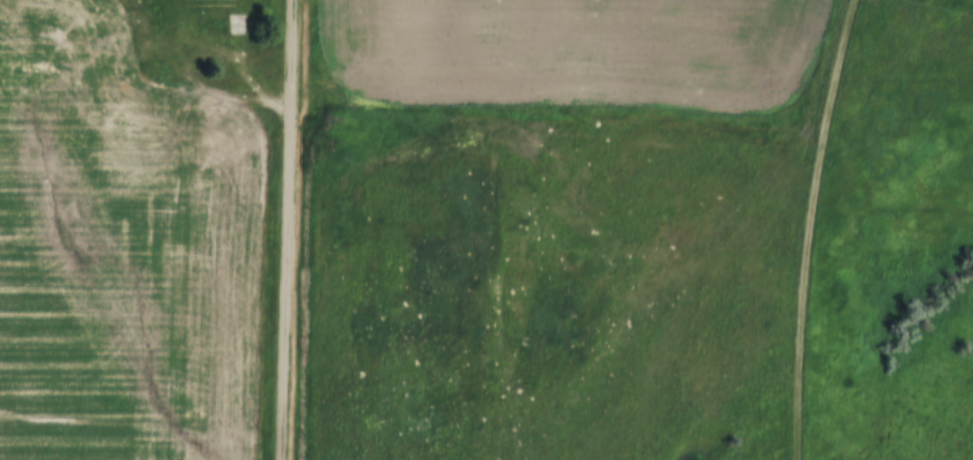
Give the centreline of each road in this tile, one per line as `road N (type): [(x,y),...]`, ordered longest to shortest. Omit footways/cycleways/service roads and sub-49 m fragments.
road 1 (residential): [(284,459),(295,0)]

